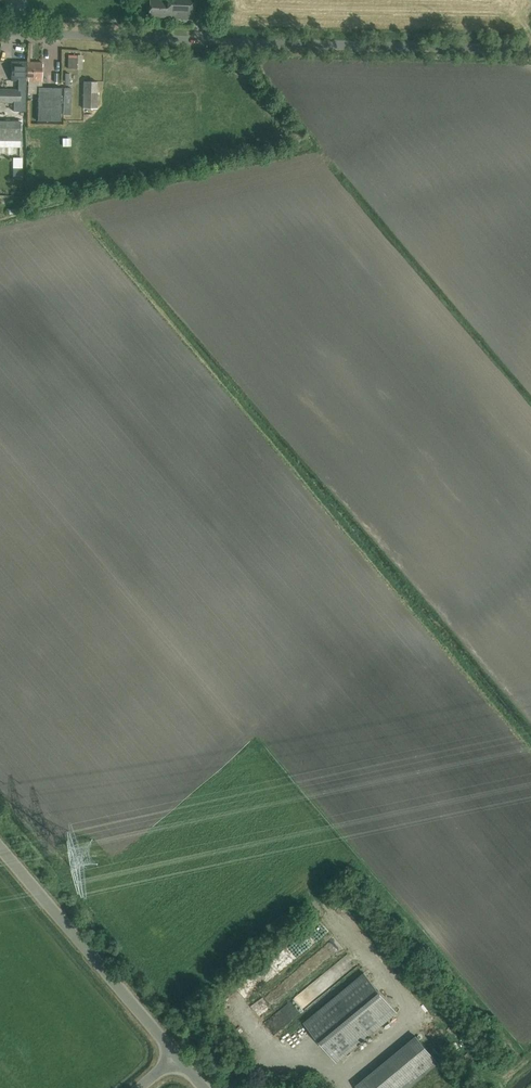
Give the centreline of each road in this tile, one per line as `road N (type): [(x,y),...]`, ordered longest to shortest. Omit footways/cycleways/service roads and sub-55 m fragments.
road 1 (unclassified): [(0,30),(530,48)]
road 2 (tertiary): [(176,1054),(0,849)]
road 3 (track): [(424,1004),(497,1081),(530,1053)]

